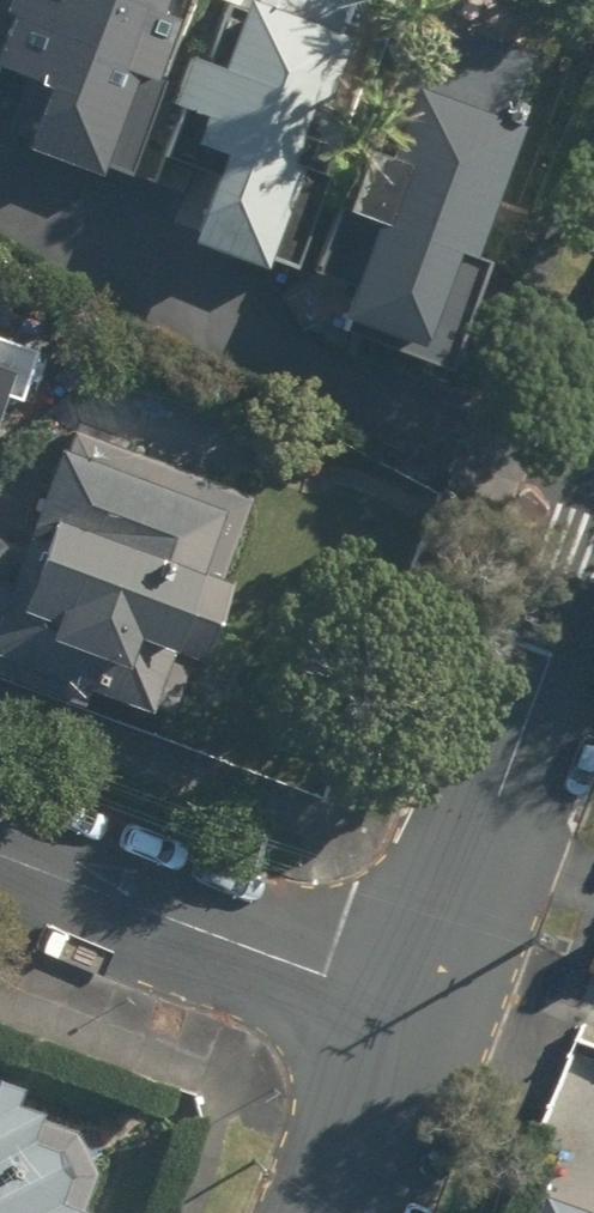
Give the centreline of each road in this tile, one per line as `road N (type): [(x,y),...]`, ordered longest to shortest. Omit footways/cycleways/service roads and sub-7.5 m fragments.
road 1 (residential): [(426,1003),(593,558)]
road 2 (residential): [(426,1003),(0,836)]
road 3 (residential): [(348,1212),(426,1003)]

